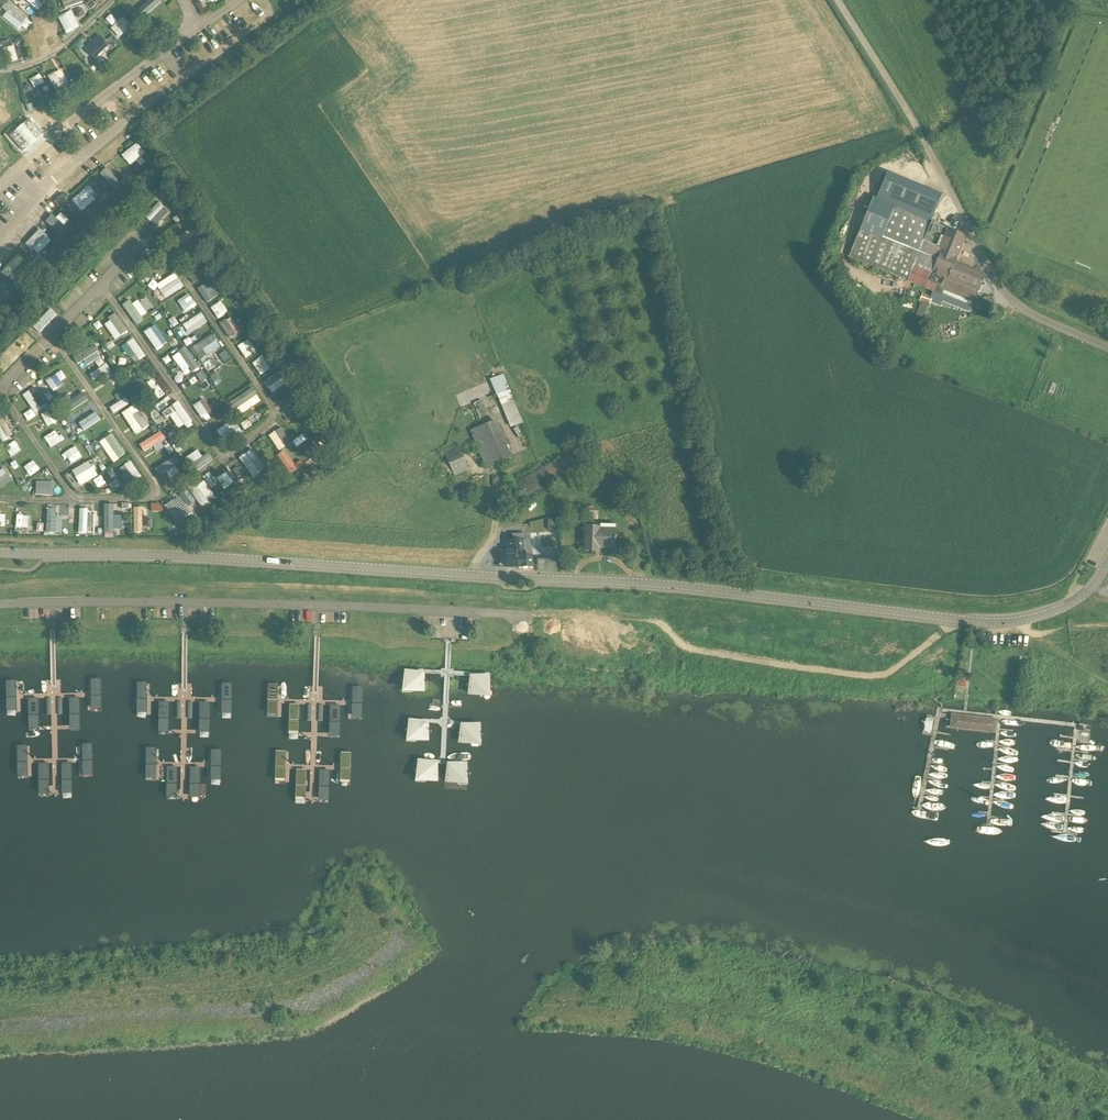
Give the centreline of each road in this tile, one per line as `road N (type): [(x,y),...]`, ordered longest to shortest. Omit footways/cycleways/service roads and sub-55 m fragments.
road 1 (unclassified): [(0,552),(642,583),(999,623),(1074,603),(1107,561)]
road 2 (track): [(198,559),(224,519),(362,445),(152,135),(332,0)]
road 3 (track): [(949,619),(946,631),(879,677),(684,646),(654,620),(513,615)]
road 4 (unclassified): [(1107,348),(1021,309),(998,285),(837,0)]

